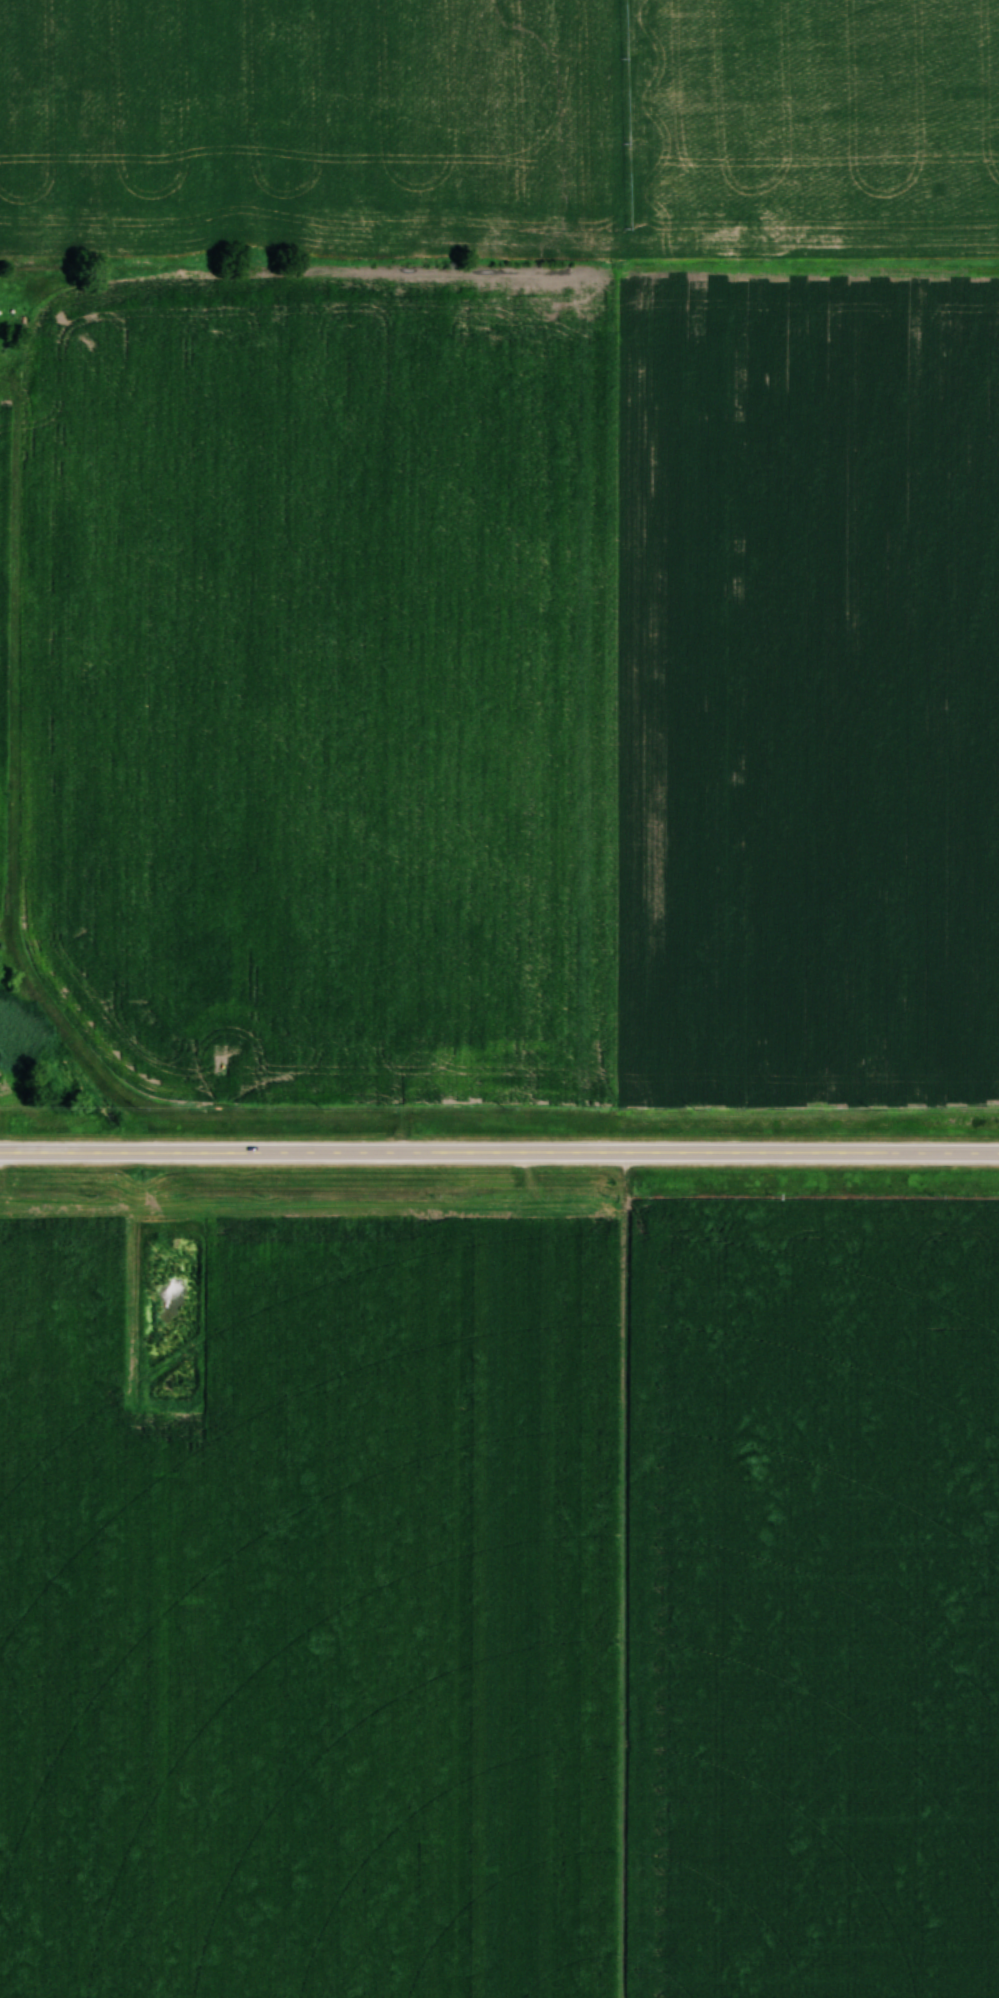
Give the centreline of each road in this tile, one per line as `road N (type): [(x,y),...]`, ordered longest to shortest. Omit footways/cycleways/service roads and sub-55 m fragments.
road 1 (secondary): [(0,1157),(998,1156)]

